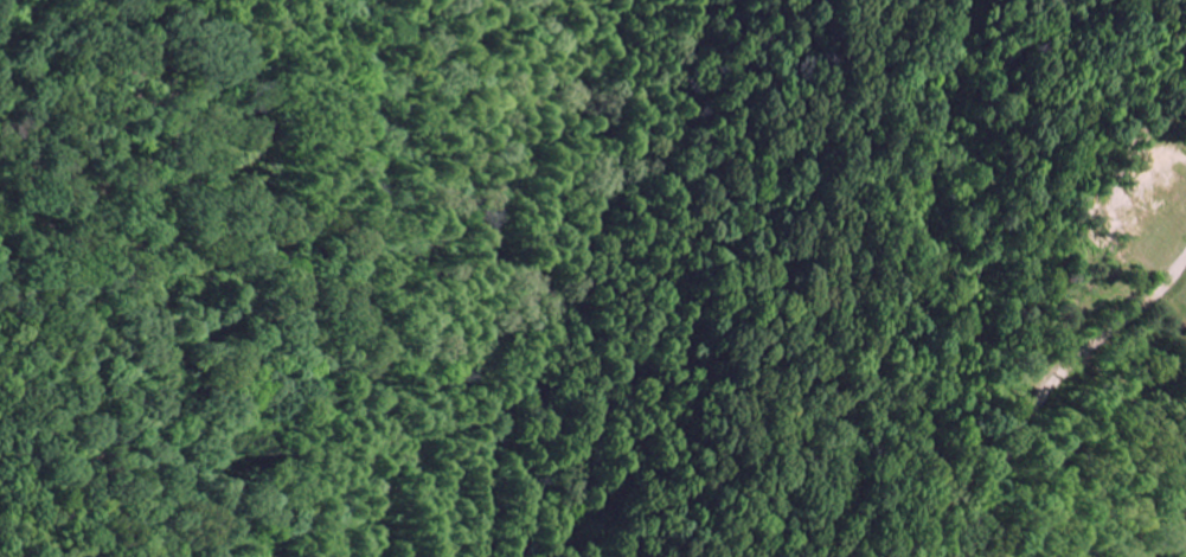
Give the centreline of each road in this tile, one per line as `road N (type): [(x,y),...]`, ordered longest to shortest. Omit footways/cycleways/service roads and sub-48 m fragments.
road 1 (residential): [(1185,251),(1034,405),(963,556)]

